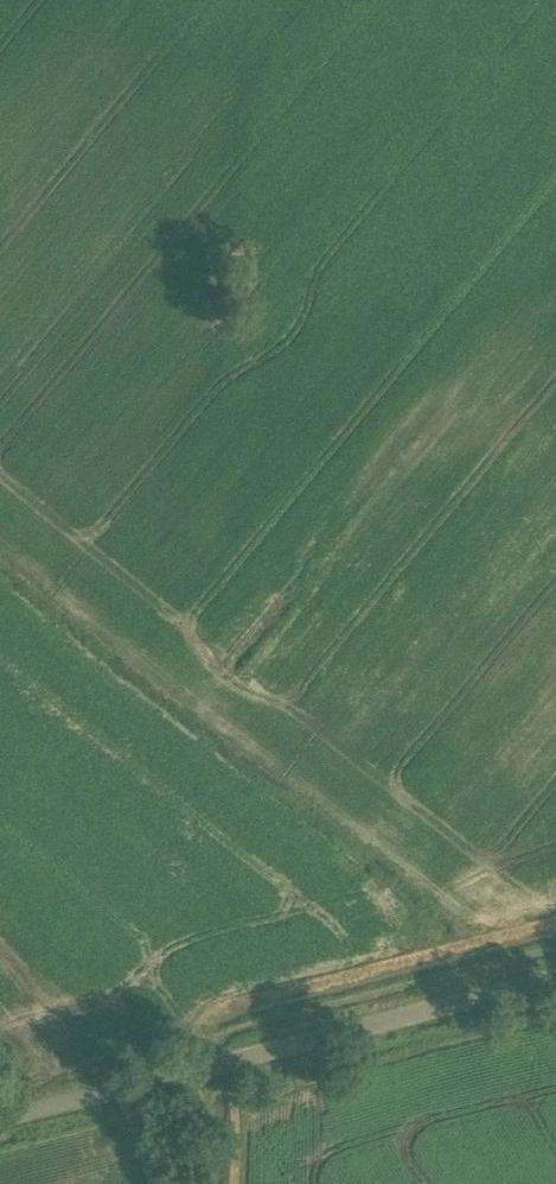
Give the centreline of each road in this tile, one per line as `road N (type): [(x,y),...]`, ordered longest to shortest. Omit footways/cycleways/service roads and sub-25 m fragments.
road 1 (unclassified): [(0,1119),(555,976)]

